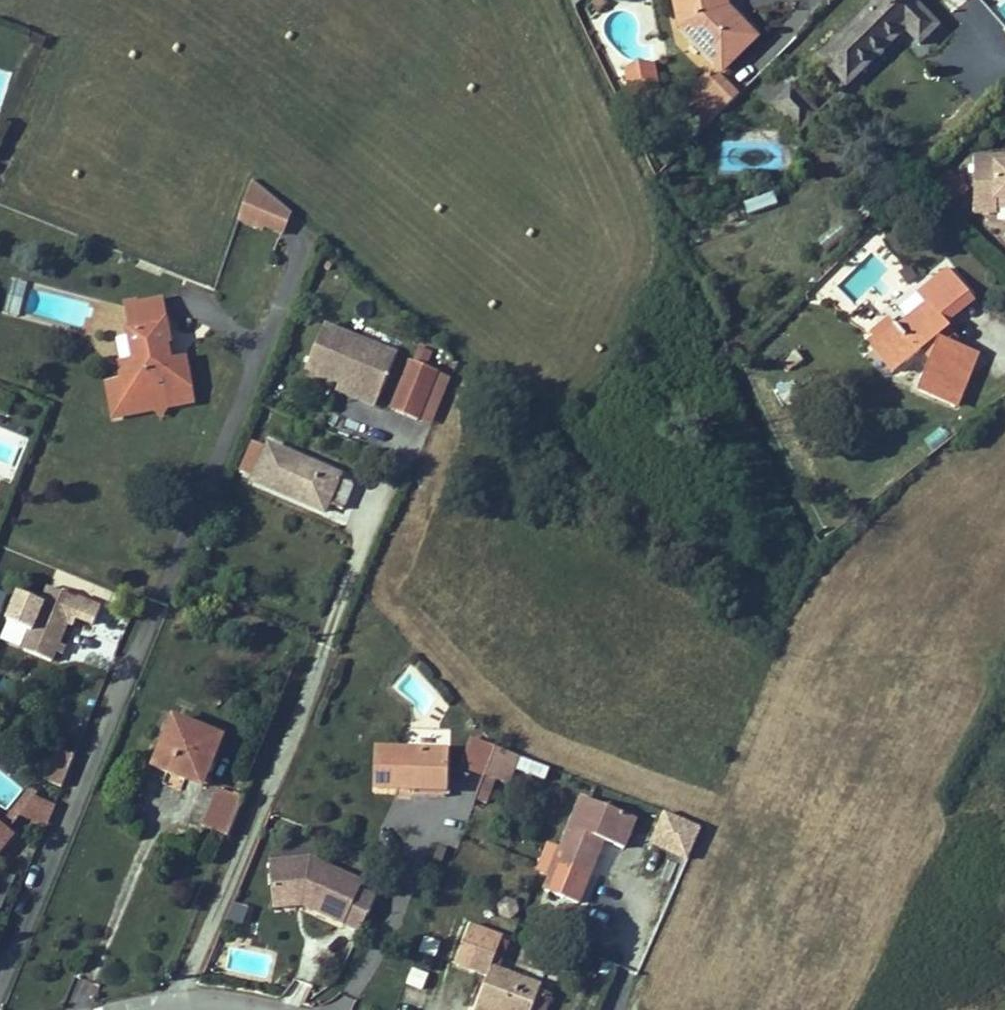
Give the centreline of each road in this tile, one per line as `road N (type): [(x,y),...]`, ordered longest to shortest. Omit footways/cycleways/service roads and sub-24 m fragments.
road 1 (residential): [(262,349),(0,1009)]
road 2 (unclassified): [(329,631),(180,1004)]

